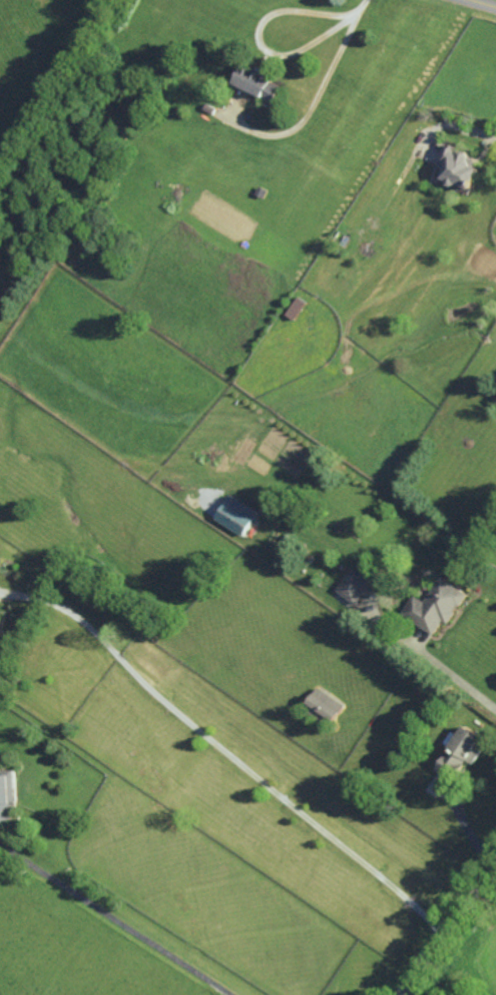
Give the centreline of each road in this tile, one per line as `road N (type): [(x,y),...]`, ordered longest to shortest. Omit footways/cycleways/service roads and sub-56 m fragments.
road 1 (residential): [(399,994),(495,864)]

